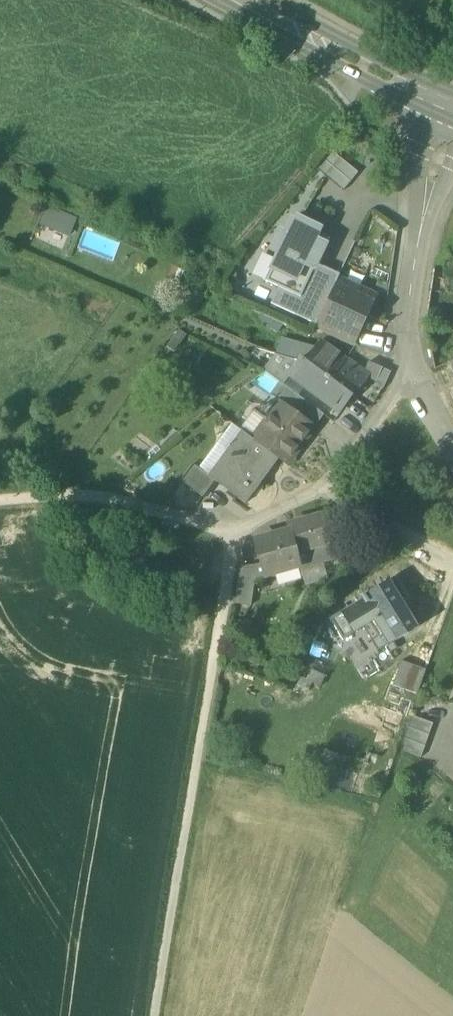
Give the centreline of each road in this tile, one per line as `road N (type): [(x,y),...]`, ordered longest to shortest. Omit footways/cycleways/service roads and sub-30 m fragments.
road 1 (track): [(154,1015),(235,533),(90,495),(0,501)]
road 2 (residential): [(408,365),(422,227),(452,116)]
road 3 (tertiary): [(229,0),(452,114)]
road 4 (residential): [(320,490),(408,365)]
road 5 (residential): [(452,567),(320,490)]

